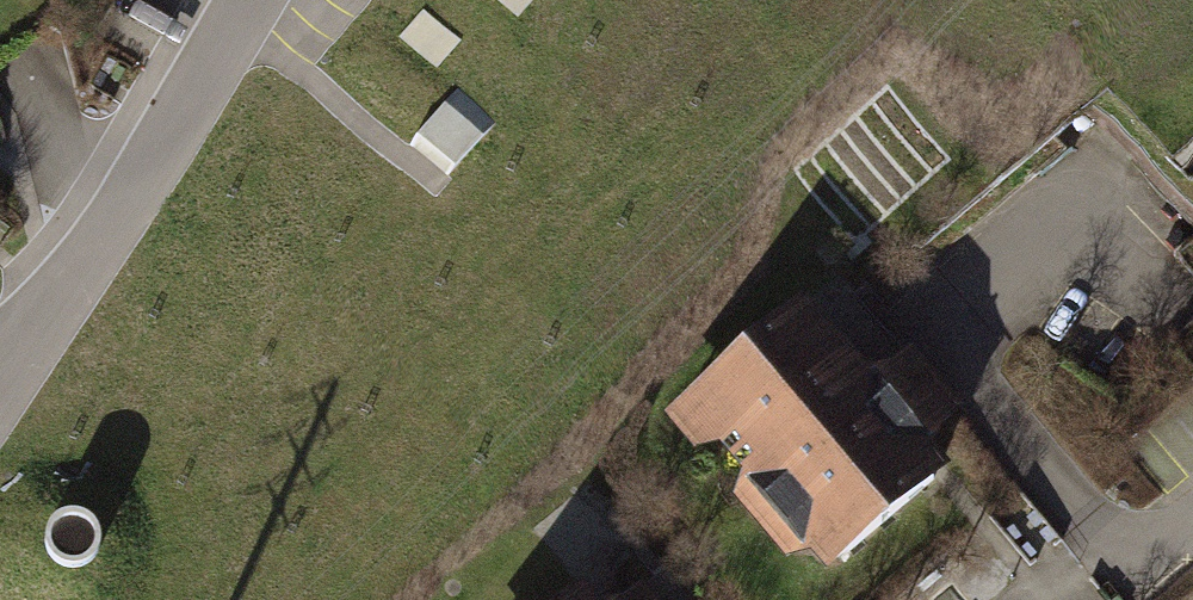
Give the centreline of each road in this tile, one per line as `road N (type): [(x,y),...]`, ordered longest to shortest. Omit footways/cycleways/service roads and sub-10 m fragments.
road 1 (motorway): [(740,0),(431,338),(169,599)]
road 2 (motorway): [(620,599),(1192,23)]
road 3 (residential): [(0,356),(143,181),(252,0)]
road 4 (motorway): [(867,599),(1192,316)]

